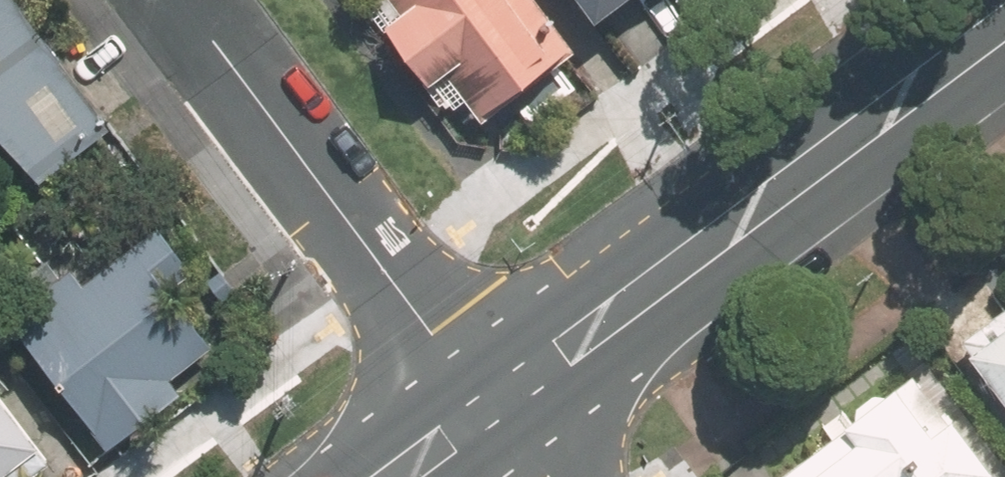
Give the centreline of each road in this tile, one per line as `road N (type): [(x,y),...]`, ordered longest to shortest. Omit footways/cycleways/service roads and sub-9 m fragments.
road 1 (secondary): [(1004,19),(488,406)]
road 2 (residential): [(488,406),(174,0)]

